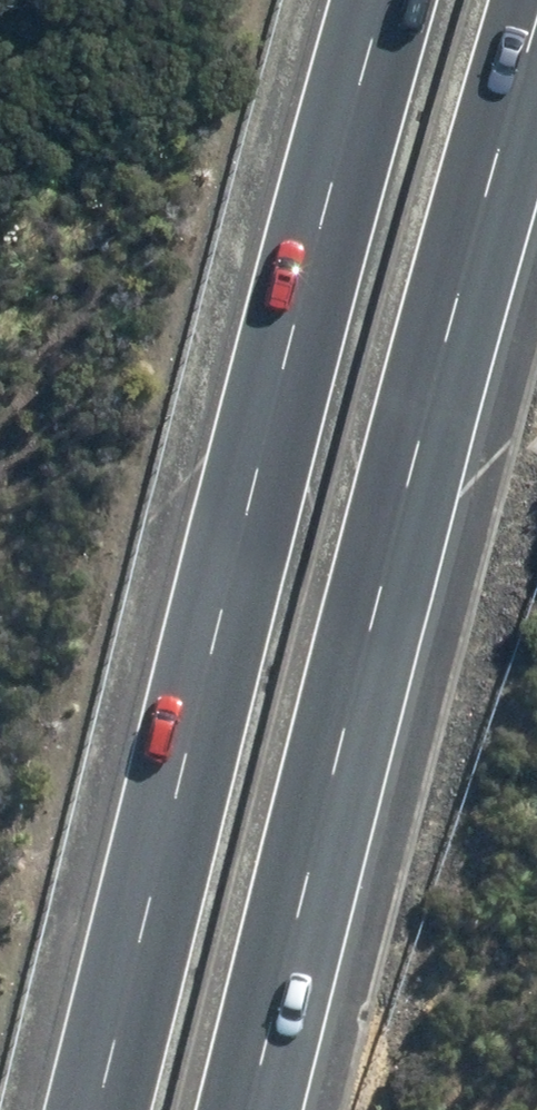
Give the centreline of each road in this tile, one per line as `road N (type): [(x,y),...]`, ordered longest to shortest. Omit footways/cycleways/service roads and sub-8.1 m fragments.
road 1 (motorway): [(100,1109),(384,0)]
road 2 (motorway): [(536,25),(455,312),(252,1109)]

